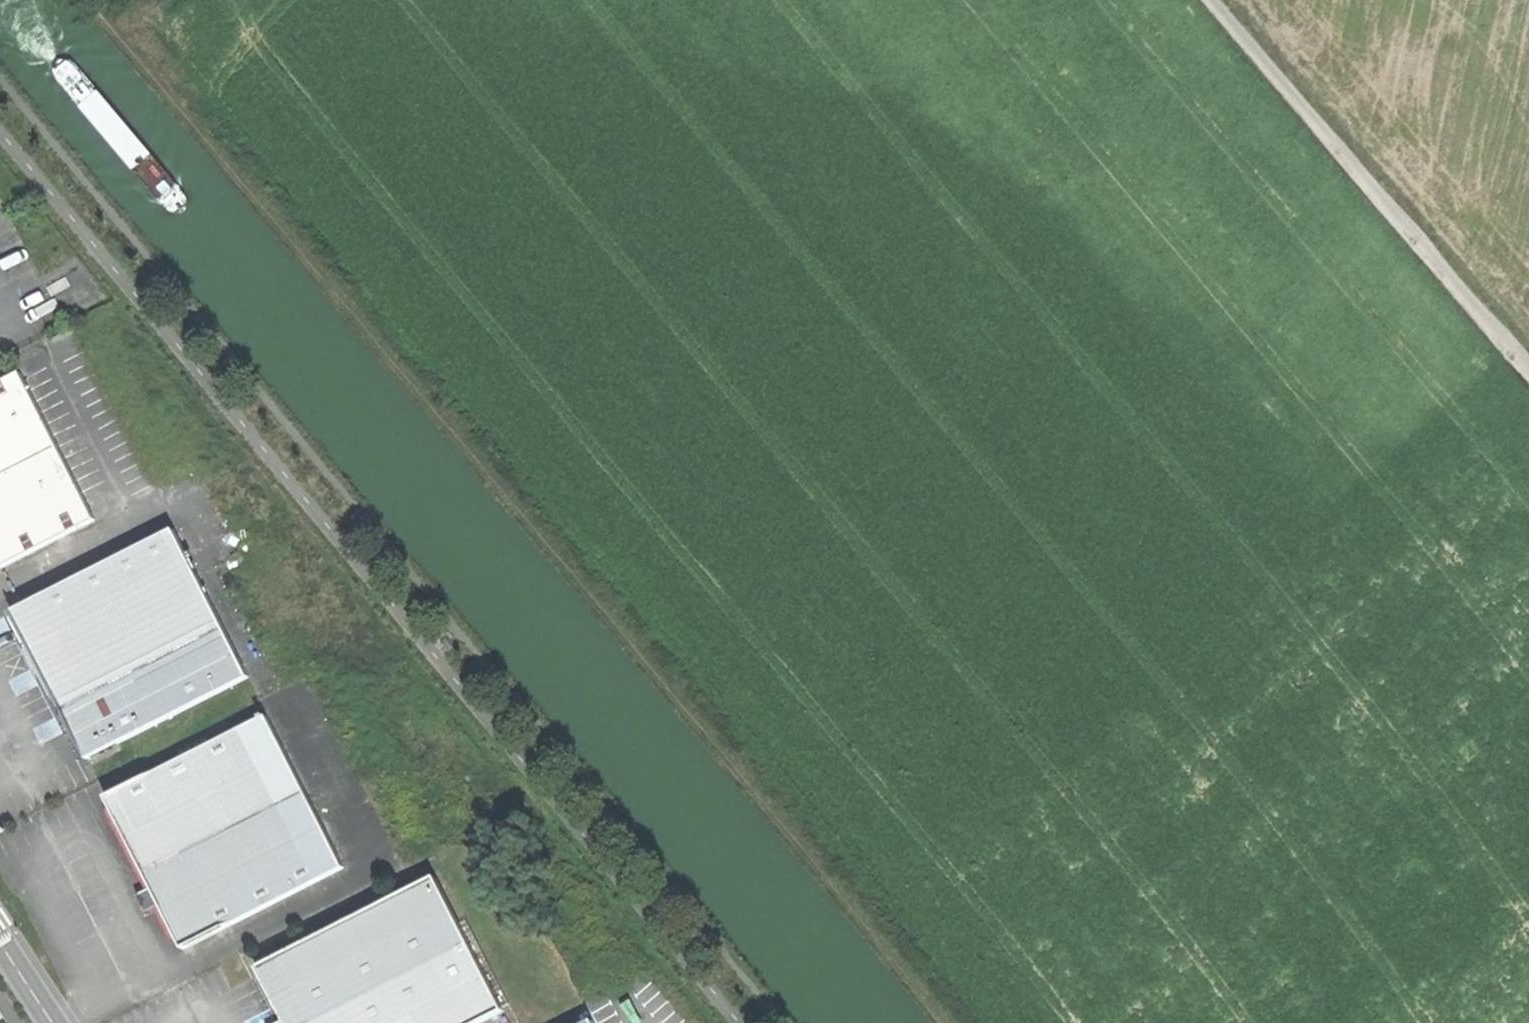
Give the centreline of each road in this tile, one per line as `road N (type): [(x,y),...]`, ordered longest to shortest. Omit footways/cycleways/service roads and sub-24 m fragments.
road 1 (track): [(939,1022),(109,0)]
road 2 (track): [(1528,348),(1235,0)]

